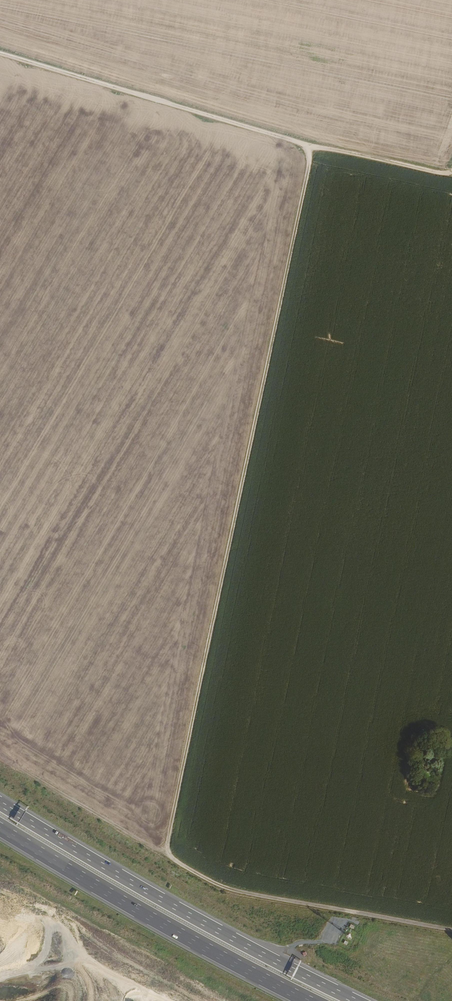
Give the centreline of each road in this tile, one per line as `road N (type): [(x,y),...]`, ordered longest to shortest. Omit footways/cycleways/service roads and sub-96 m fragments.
road 1 (track): [(312,148),(165,853)]
road 2 (motorway): [(357,1000),(0,803)]
road 3 (motorway): [(0,827),(309,1000)]
road 4 (track): [(0,55),(312,148)]
road 5 (track): [(165,853),(228,890),(451,931)]
road 6 (track): [(165,853),(0,758)]
road 7 (track): [(312,148),(451,175)]

